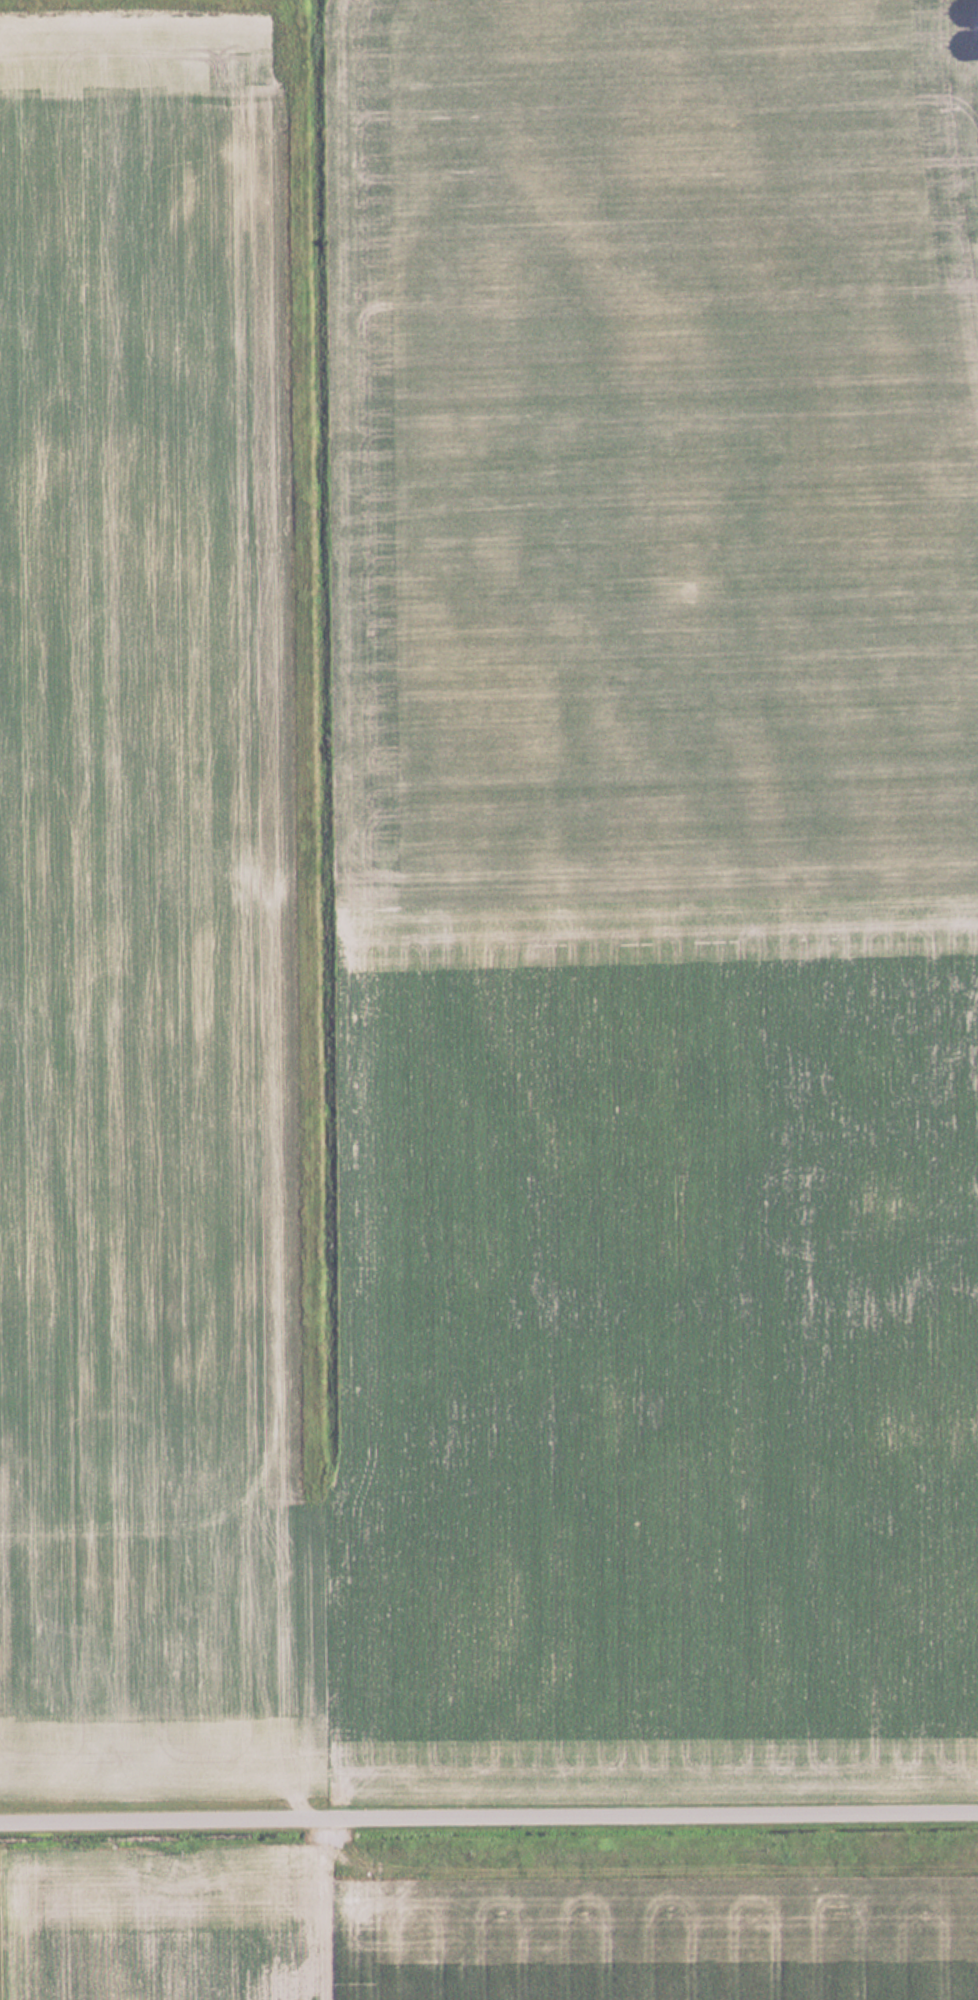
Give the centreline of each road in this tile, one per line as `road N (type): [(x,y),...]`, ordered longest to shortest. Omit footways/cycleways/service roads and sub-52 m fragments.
road 1 (residential): [(977,1818),(0,1827)]

